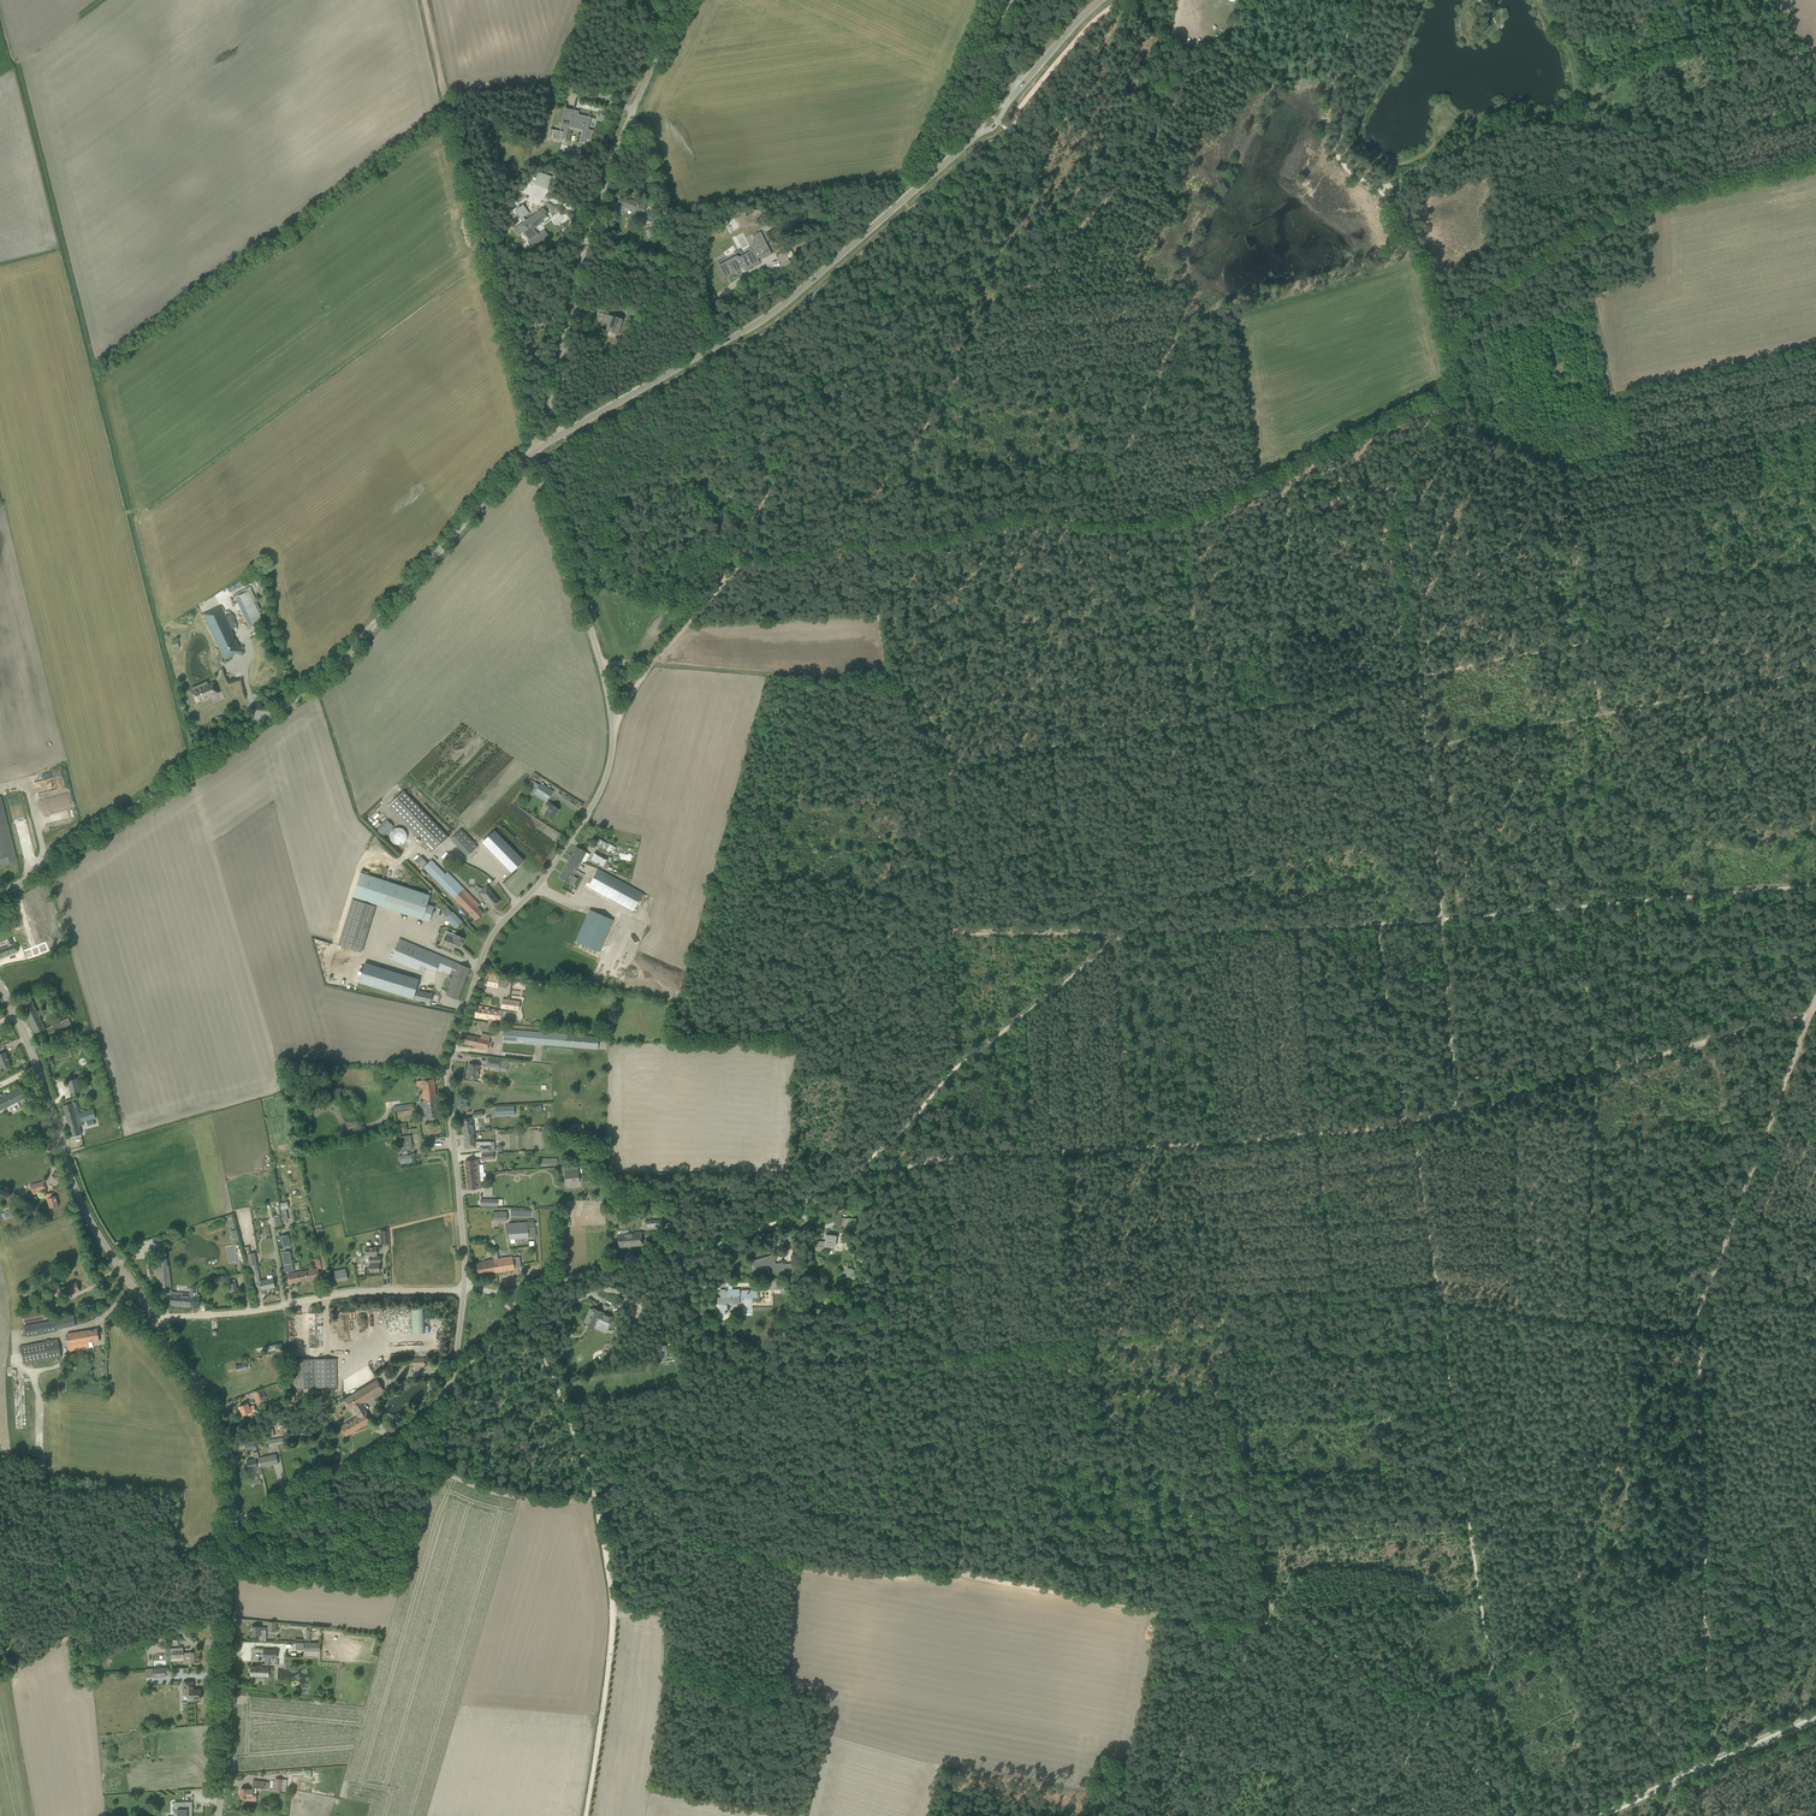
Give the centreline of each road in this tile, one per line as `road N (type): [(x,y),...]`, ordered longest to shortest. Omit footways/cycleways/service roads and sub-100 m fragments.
road 1 (unclassified): [(463,1289),(450,1051),(489,933),(595,801),(612,749),(601,664),(529,454)]
road 2 (tertiary): [(0,892),(306,690),(529,454)]
road 3 (track): [(856,519),(869,547),(890,683),(945,772),(952,935),(1079,933)]
road 4 (tertiary): [(558,436),(757,325),(979,134)]
road 5 (track): [(423,0),(537,449)]
road 6 (track): [(577,1438),(641,1496),(683,1431),(957,1447)]
road 7 (track): [(1457,1109),(1418,677)]
road 8 (track): [(1183,519),(1247,930)]
road 9 (unclassified): [(463,1289),(544,1284),(733,1240),(855,1175)]
road 10 (track): [(909,210),(864,315),(803,404),(732,577)]
road 11 (track): [(577,1438),(614,1602),(588,1815)]
road 12 (track): [(959,1520),(961,1571),(976,1576),(1224,1626),(1280,1623)]
road 13 (track): [(1815,484),(1763,431),(1564,465),(1472,437)]
road 14 (track): [(1458,1112),(1811,1010)]
road 15 (unclassified): [(231,1517),(266,1511),(433,1408),(453,1377),(463,1289)]
road 16 (track): [(855,1175),(954,1068),(1116,940)]
road 17 (track): [(990,330),(1011,256),(1080,193),(1162,53),(1178,44)]
road 18 (track): [(1525,1092),(1514,1135),(1516,1374),(1508,1441)]
road 19 (track): [(1731,180),(1645,203),(1574,237),(1458,326),(1451,353)]
road 20 (unclassified): [(558,436),(553,386),(583,249),(630,118)]
road 21 (track): [(1389,187),(1510,129),(1656,130),(1703,117)]
road 22 (track): [(1815,488),(1568,535),(1564,465)]
road 23 (unclassified): [(152,1317),(251,1312),(366,1291),(463,1289)]
road 24 (track): [(1052,750),(1021,518),(1097,523)]
road 25 (track): [(1703,1495),(1700,1308),(1741,1195)]
road 26 (track): [(1458,386),(1183,519)]
road 27 (track): [(1212,53),(1144,162),(1032,292)]
road 28 (track): [(1418,677),(1124,737)]
road 29 (tertiary): [(217,1815),(231,1517)]
road 30 (track): [(1591,642),(1600,656),(1599,714),(1815,671)]
road 31 (tertiary): [(152,1317),(83,1208),(37,1066)]
road 32 (track): [(1023,301),(974,344),(939,409),(856,519)]
road 33 (track): [(230,1539),(0,1678)]
road 34 (track): [(1220,1326),(953,1351)]
road 35 (track): [(1703,117),(1813,77),(1809,94),(1733,147),(1725,162)]
road 36 (track): [(890,683),(651,663)]
road 37 (unclassified): [(1600,1815),(1815,1719)]
road 38 (track): [(1470,1531),(1438,1301)]
road 39 (track): [(1389,187),(1366,182),(1340,163),(1335,148),(1352,93),(1346,35),(1352,0)]
road 40 (tertiary): [(231,1517),(218,1427),(152,1317)]
road 41 (track): [(1435,1283),(1217,1296)]
road 42 (track): [(1803,600),(1591,642)]
road 43 (track): [(1192,1144),(1407,1125)]
road 44 (track): [(1204,930),(1216,1142)]
road 45 (track): [(1220,1326),(1253,1535)]
road 46 (track): [(1116,940),(1127,1148)]
road 47 (unclassified): [(704,309),(644,129),(630,118)]
road 48 (track): [(1691,1767),(1705,1655),(1705,1566)]
road 49 (track): [(1182,1617),(1145,1815)]
road 50 (track): [(953,1351),(946,1158)]
road 51 (track): [(1091,1338),(1106,1529)]
road 52 (track): [(833,550),(1021,518)]
road 53 (track): [(936,752),(934,938)]
road 54 (track): [(1052,750),(1079,933)]
road 55 (track): [(1772,1113),(1592,1153)]
road 56 (track): [(946,1158),(1127,1148)]
road 57 (track): [(1418,677),(1397,530),(1406,499)]
road 58 (track): [(1451,353),(1430,267),(1397,220),(1389,187)]
road 59 (track): [(1332,1654),(1253,1815)]
road 60 (track): [(795,1568),(677,1539),(641,1496)]
road 61 (track): [(1591,642),(1418,677)]
road 62 (track): [(1639,1601),(1628,1425)]
road 63 (track): [(1427,749),(1599,714)]
road 64 (track): [(1406,499),(1570,557)]
road 65 (track): [(1815,886),(1642,901)]
road 66 (track): [(493,1293),(539,1347),(577,1438)]
road 67 (track): [(1581,908),(1595,1074)]
road 68 (track): [(1639,1601),(1490,1674)]
road 69 (track): [(1023,301),(1160,290),(1186,296)]
road 70 (track): [(13,1671),(5,1584),(77,1602)]
road 71 (track): [(1413,1124),(1435,1283)]
road 72 (track): [(1192,1144),(1217,1296)]
road 73 (track): [(1587,1322),(1438,1301)]
road 74 (track): [(1207,1236),(1057,1247)]
road 75 (track): [(83,1625),(46,1480)]
road 76 (track): [(1106,1529),(1253,1535)]
road 77 (track): [(751,562),(651,663)]
road 78 (track): [(1438,867),(1512,855),(1525,867),(1530,911)]
road 79 (track): [(1420,1715),(1513,1815)]
road 80 (track): [(943,165),(984,55),(998,43)]
road 81 (track): [(954,1068),(952,935)]
road 82 (track): [(1642,901),(1511,913)]
road 83 (track): [(1247,930),(1377,924)]
road 84 (track): [(1309,1053),(1298,928)]
road 85 (track): [(953,1051),(828,1041)]
road 86 (track): [(1143,409),(1097,523)]
road 87 (track): [(683,1431),(693,1389),(684,1310)]
road 88 (track): [(1815,1590),(1705,1644)]
road 89 (track): [(1815,1513),(1705,1566)]
road 90 (tertiary): [(1019,89),(1101,0)]
road 91 (track): [(1186,296),(1143,409)]
road 92 (track): [(834,917),(952,935)]

